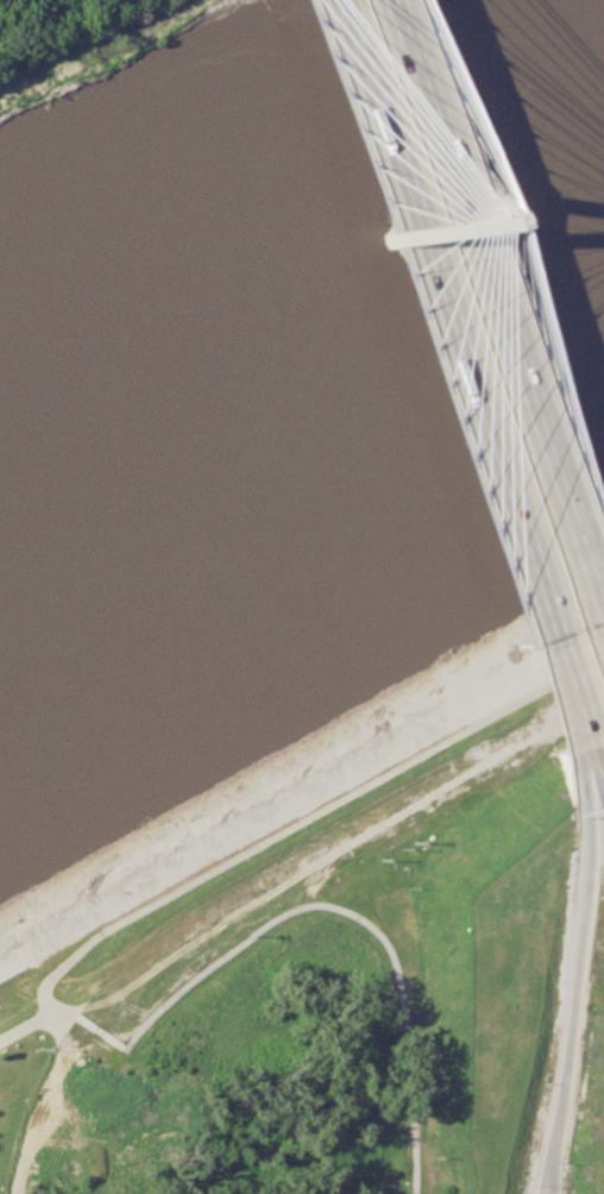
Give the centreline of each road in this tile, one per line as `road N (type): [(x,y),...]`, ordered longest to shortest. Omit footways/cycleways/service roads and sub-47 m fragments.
road 1 (motorway): [(316,0),(586,744)]
road 2 (motorway): [(603,655),(372,0)]
road 3 (motorway): [(598,792),(555,1193)]

